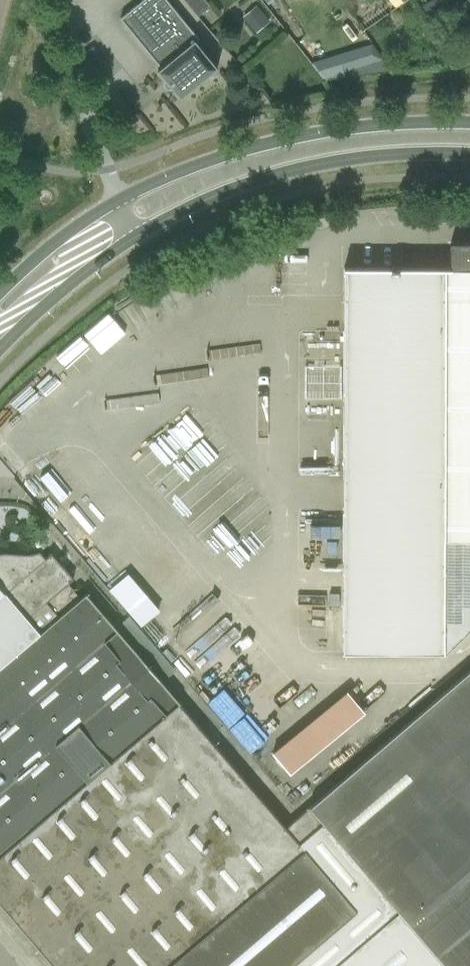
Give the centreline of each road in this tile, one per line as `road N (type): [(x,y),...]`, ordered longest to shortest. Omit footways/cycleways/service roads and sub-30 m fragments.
road 1 (secondary): [(0,333),(143,232),(241,184),(376,153),(469,151)]
road 2 (secondary): [(469,124),(359,128),(214,161),(73,229),(0,297)]

